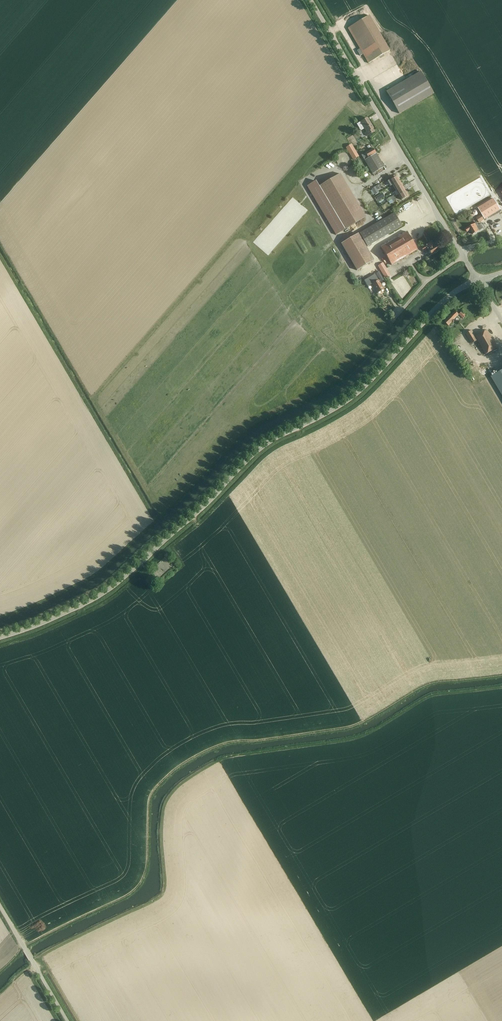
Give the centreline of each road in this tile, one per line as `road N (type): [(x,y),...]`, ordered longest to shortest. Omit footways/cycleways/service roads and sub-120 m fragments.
road 1 (unclassified): [(0,637),(109,589),(264,444),(359,392),(446,299),(478,281)]
road 2 (unclassified): [(478,281),(310,0)]
road 3 (unclassified): [(68,1020),(0,906)]

